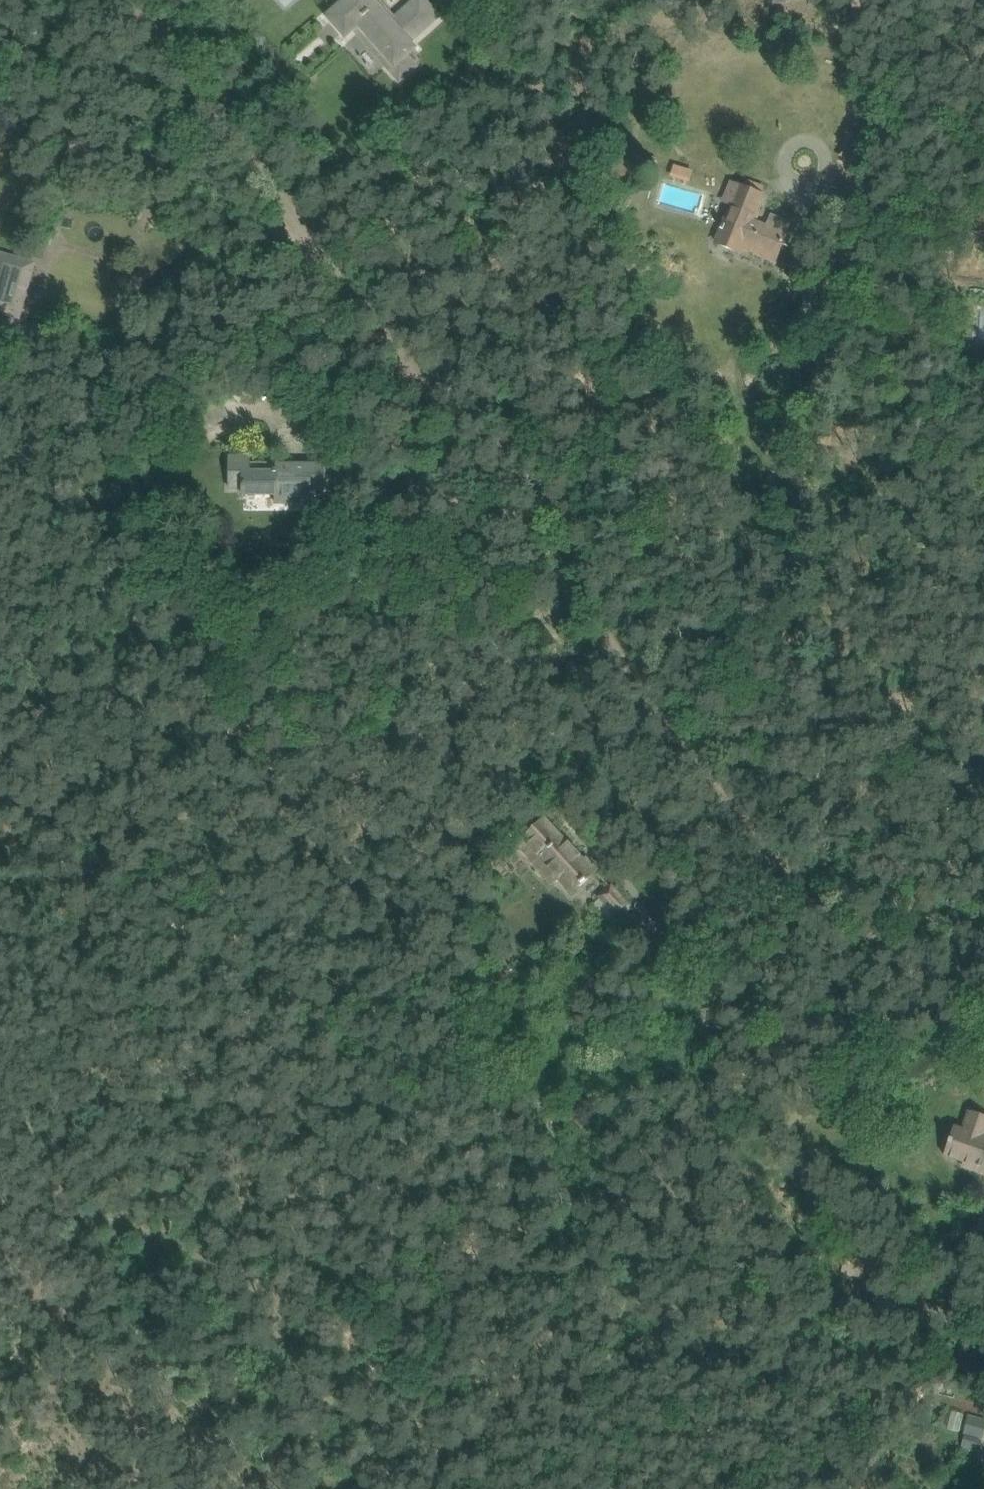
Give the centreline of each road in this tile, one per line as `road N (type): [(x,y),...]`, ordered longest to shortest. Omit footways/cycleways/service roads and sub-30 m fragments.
road 1 (unclassified): [(983,938),(782,867),(148,0)]

